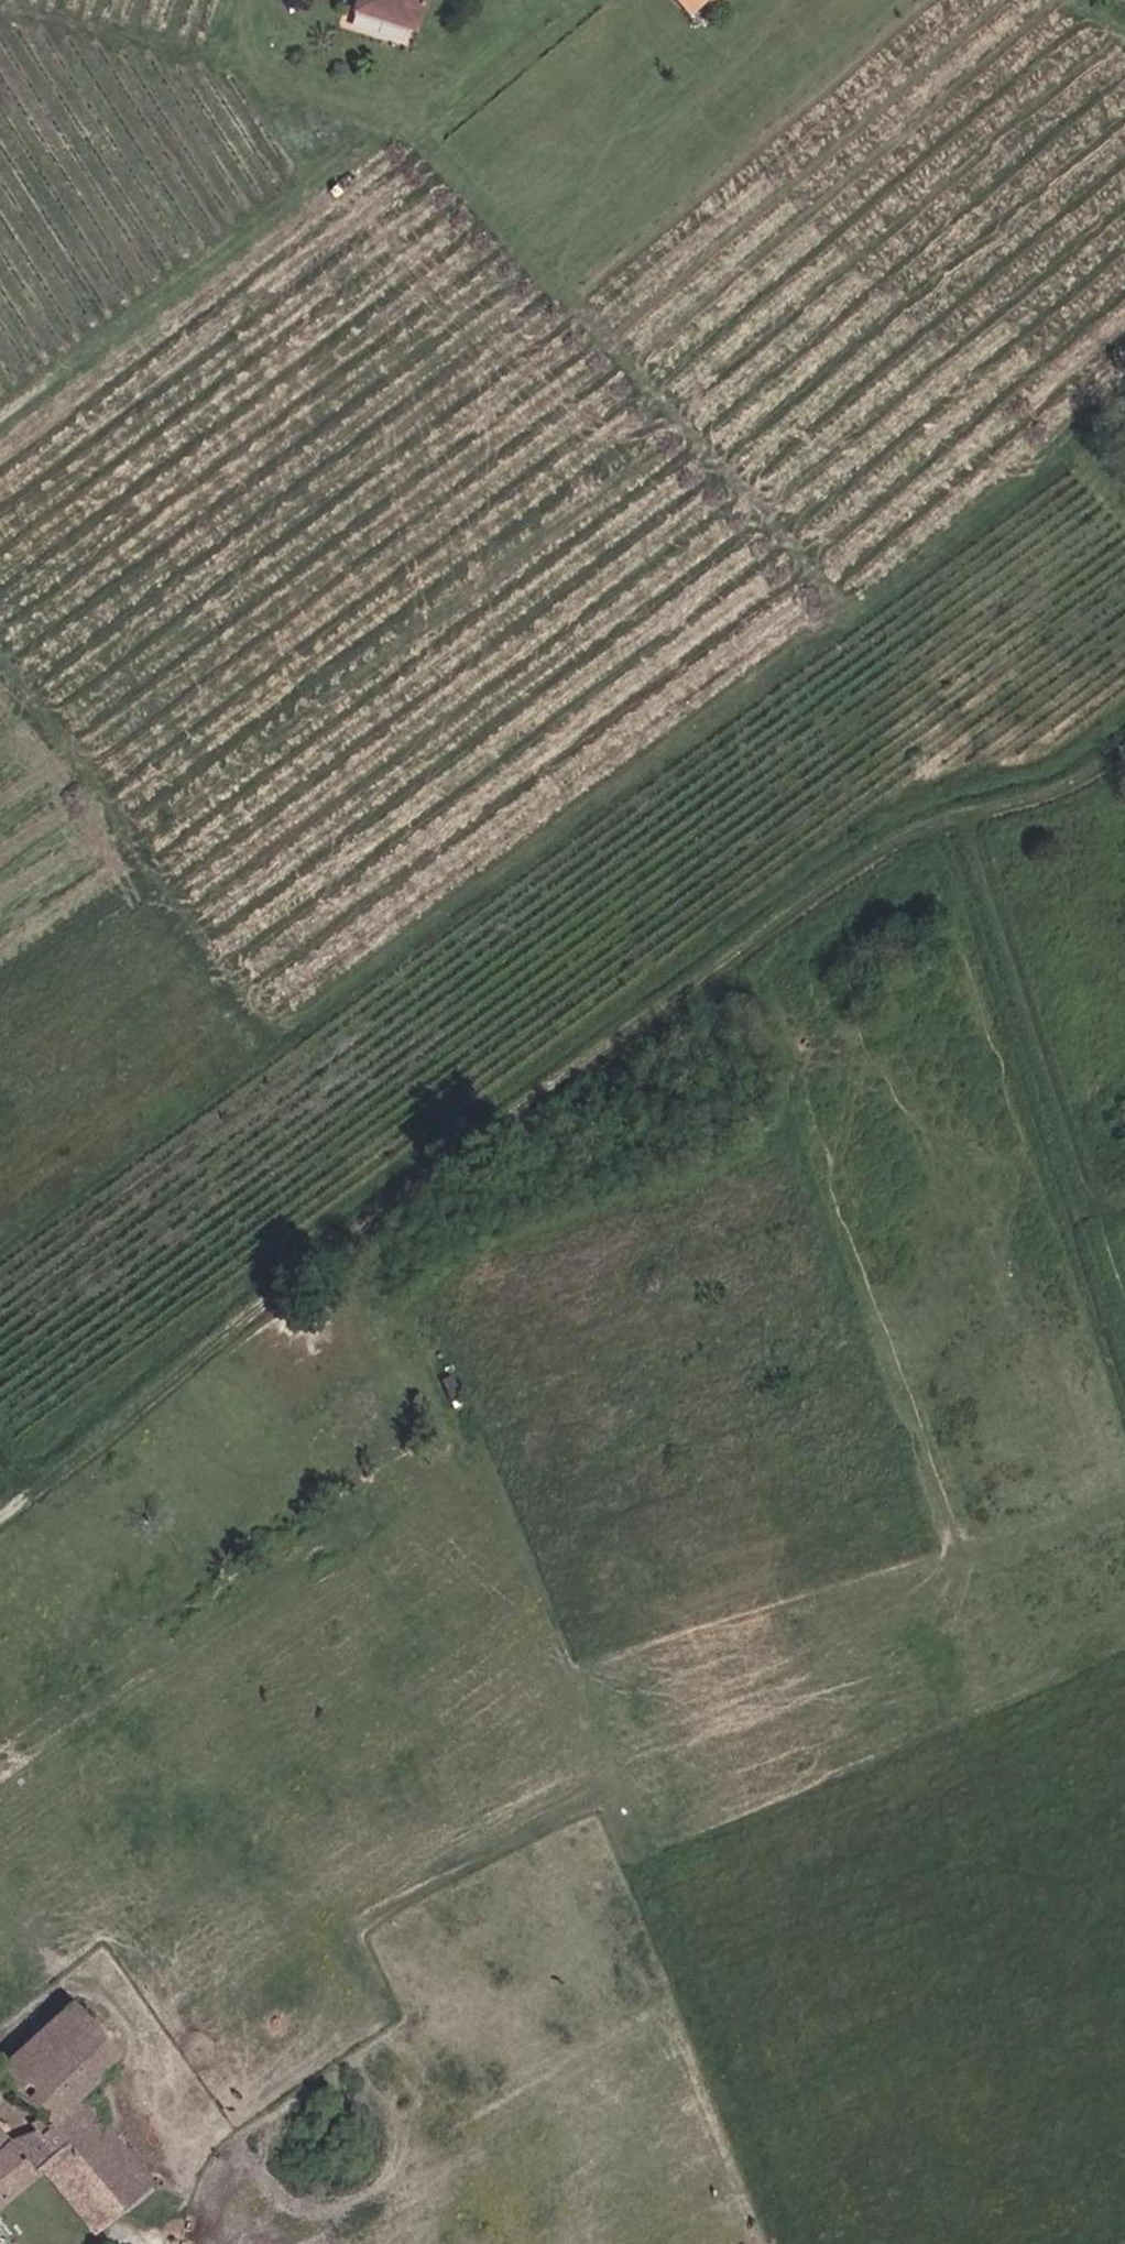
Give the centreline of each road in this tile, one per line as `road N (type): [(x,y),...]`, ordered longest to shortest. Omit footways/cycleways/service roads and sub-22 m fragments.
road 1 (track): [(0,1509),(408,1193),(883,846),(922,826),(1029,800),(1124,754)]

